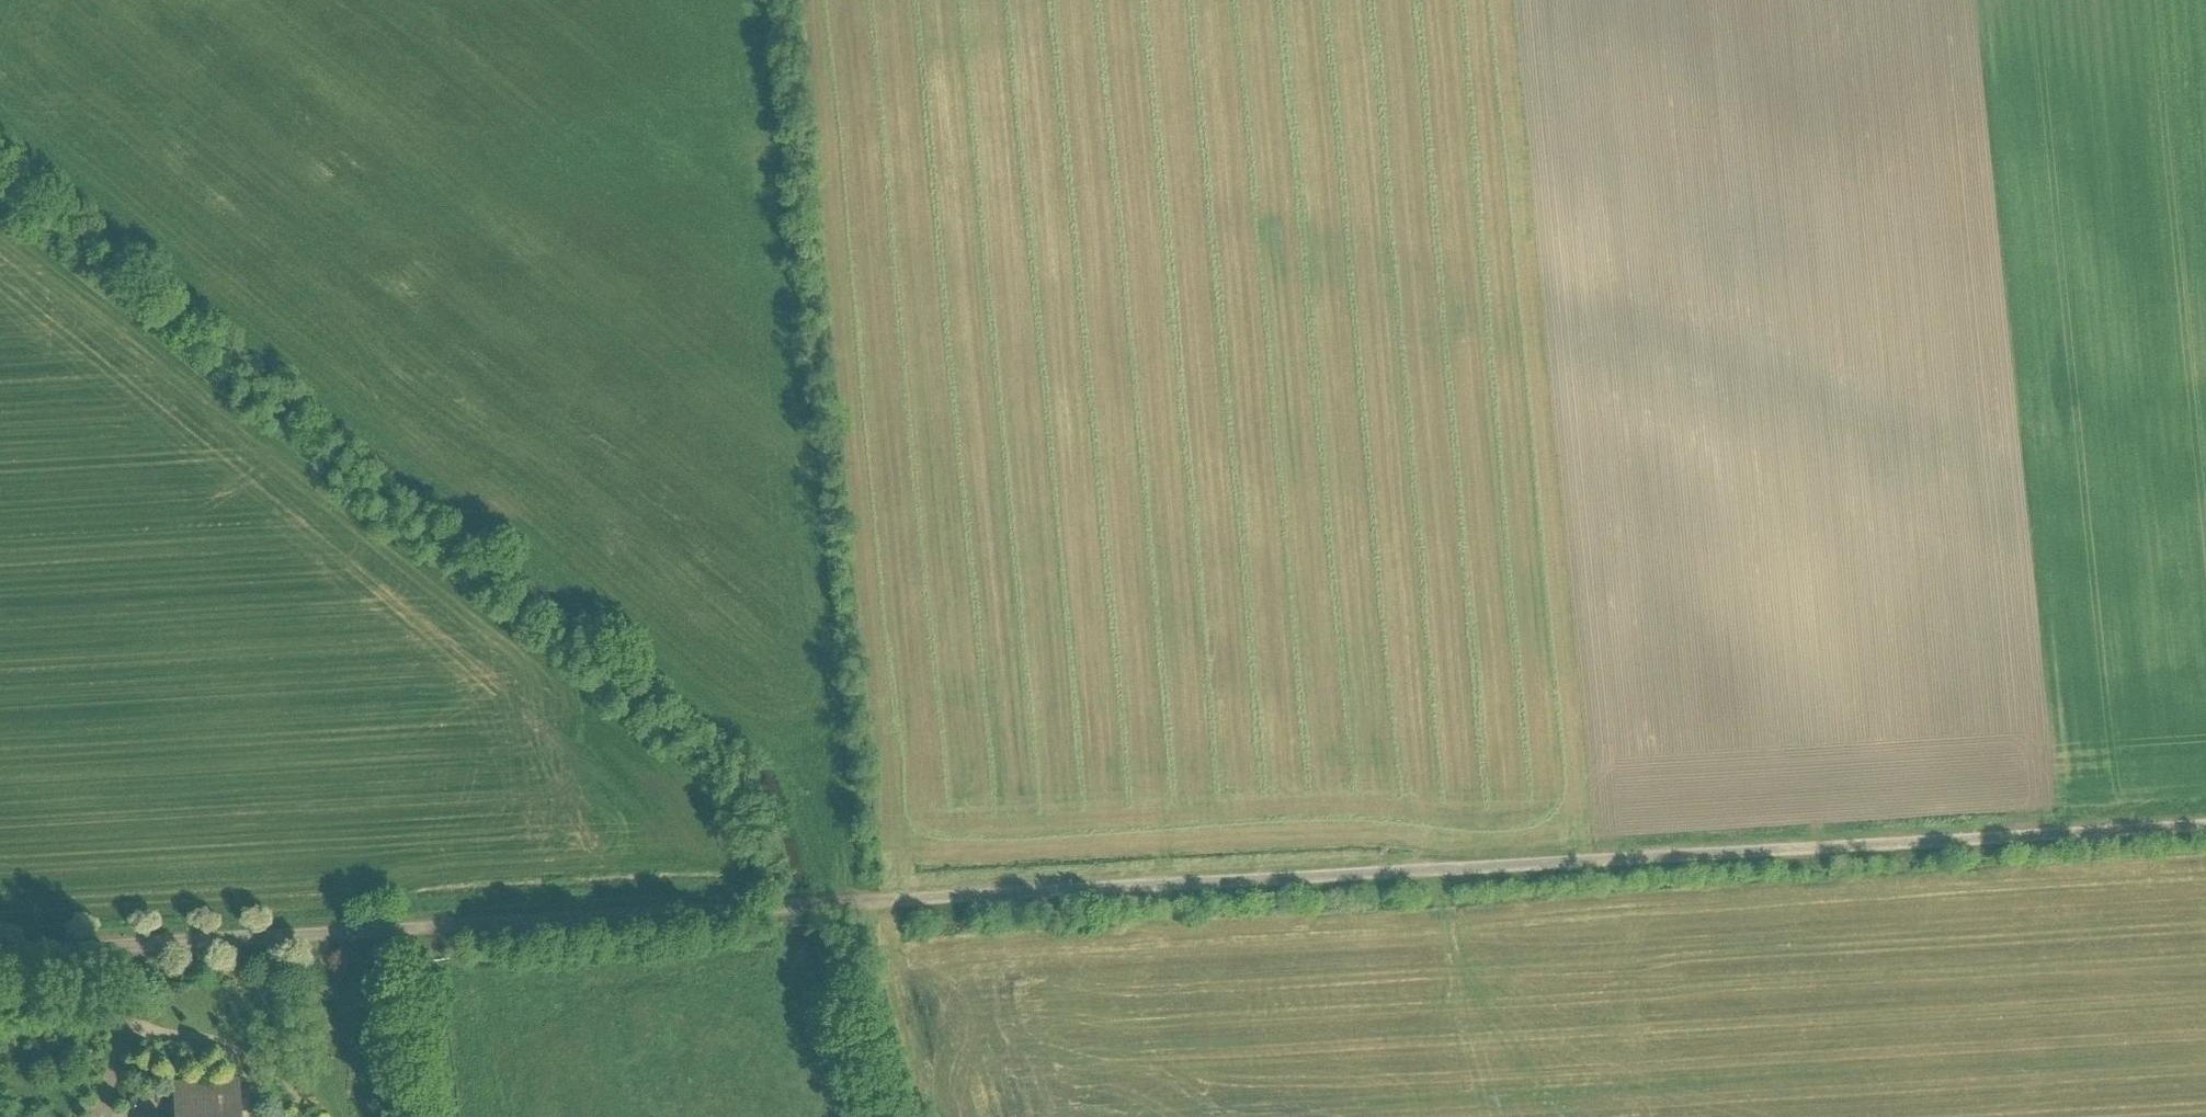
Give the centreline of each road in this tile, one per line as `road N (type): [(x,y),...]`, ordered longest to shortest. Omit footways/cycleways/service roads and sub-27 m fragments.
road 1 (track): [(2205,824),(851,902)]
road 2 (unclassified): [(851,902),(0,951)]

